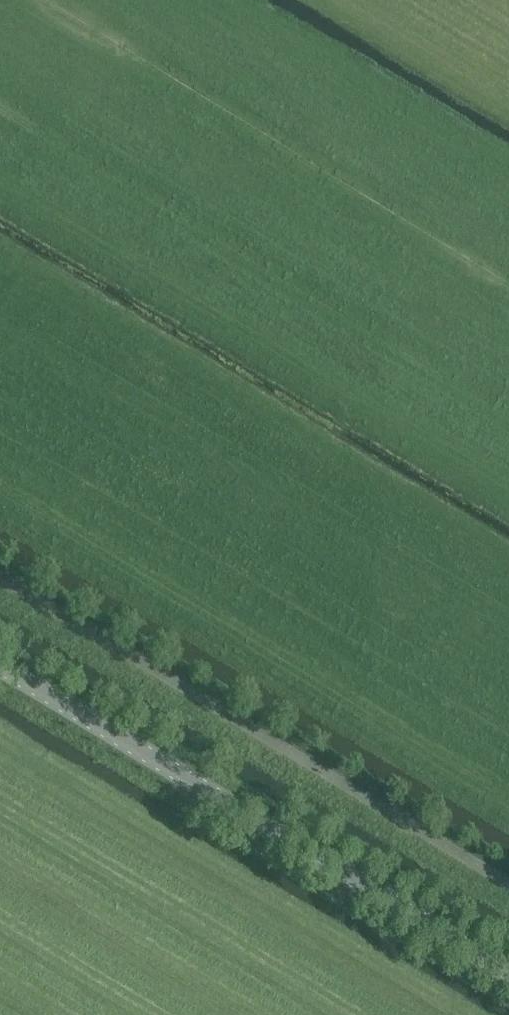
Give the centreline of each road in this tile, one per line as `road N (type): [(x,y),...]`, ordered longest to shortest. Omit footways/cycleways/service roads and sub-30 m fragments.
road 1 (tertiary): [(508,974),(0,667)]

